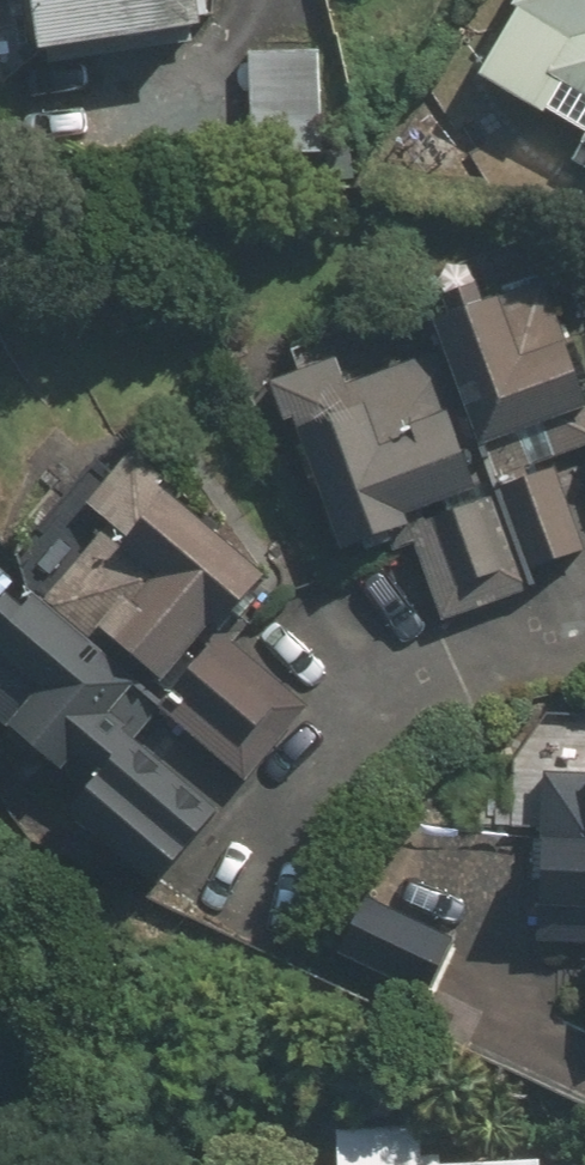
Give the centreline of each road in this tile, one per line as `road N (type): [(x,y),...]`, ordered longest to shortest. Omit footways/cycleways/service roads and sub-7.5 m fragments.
road 1 (residential): [(239,887),(312,782),(396,700),(500,651),(584,639)]

